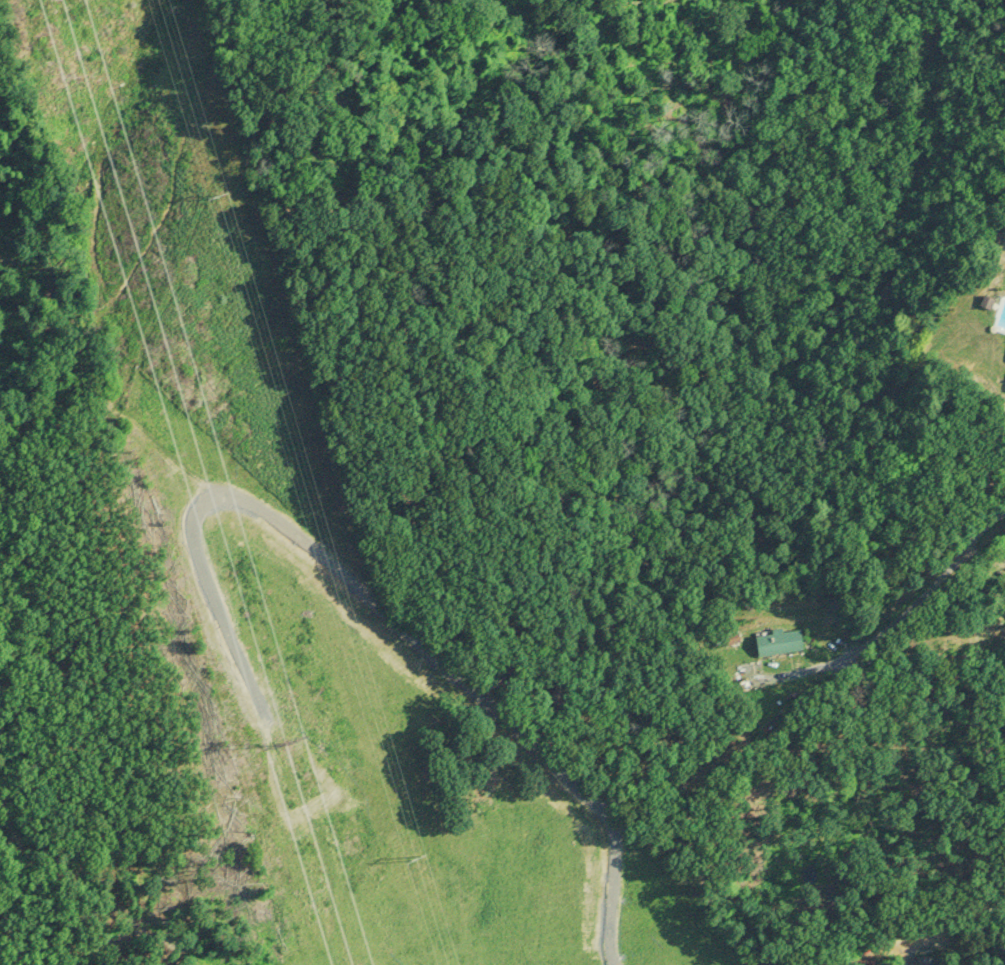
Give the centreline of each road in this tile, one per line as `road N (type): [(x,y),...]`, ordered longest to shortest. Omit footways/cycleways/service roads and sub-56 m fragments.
road 1 (track): [(1004,531),(921,602),(755,716),(694,772),(643,804),(599,807),(516,716),(435,661),(354,590),(277,493),(192,466),(142,430),(77,409),(40,410)]

